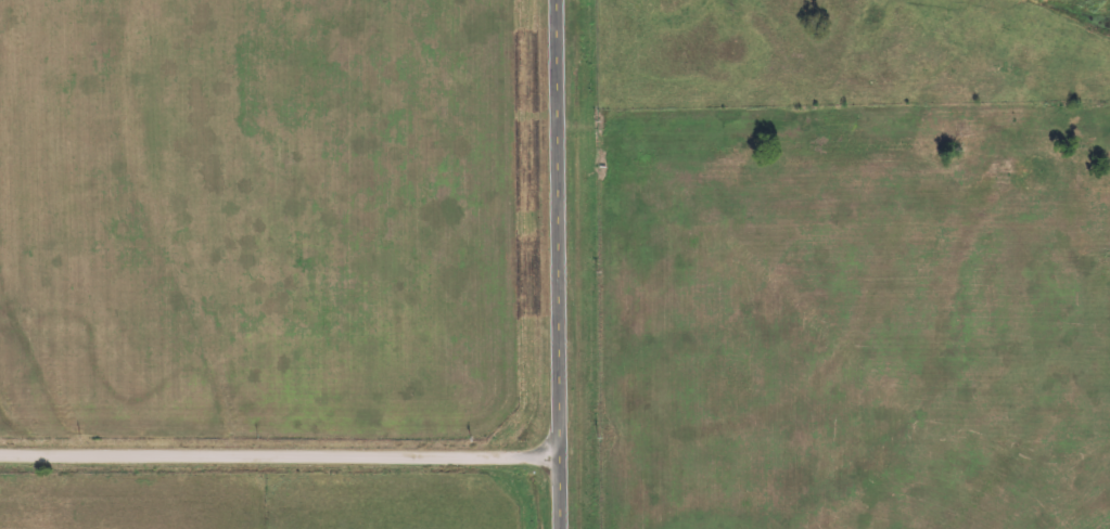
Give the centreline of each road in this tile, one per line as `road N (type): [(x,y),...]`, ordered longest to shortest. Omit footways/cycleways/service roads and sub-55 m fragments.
road 1 (residential): [(560,457),(0,455)]
road 2 (secondary): [(556,0),(560,528)]

